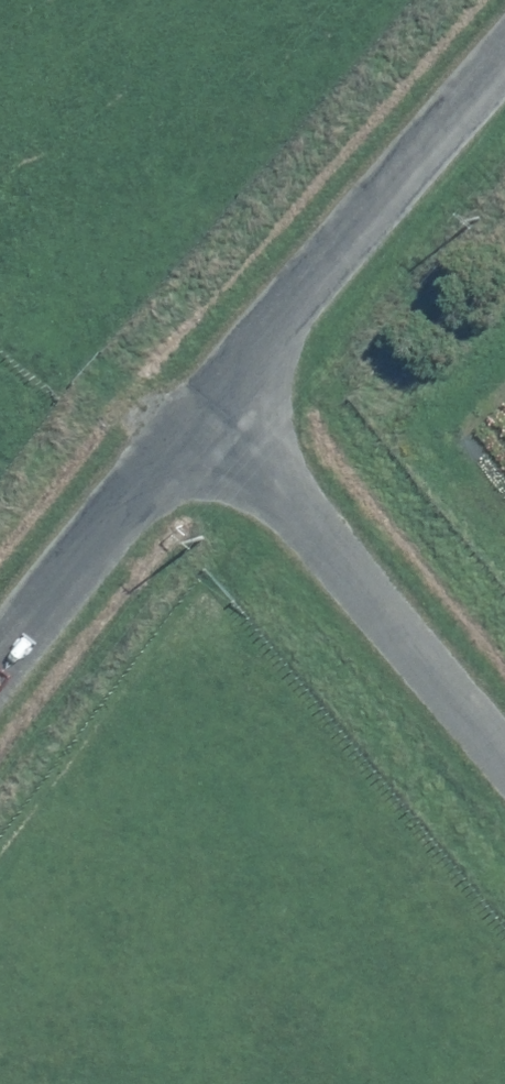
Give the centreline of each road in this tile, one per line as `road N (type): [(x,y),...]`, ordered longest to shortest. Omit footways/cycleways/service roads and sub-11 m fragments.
road 1 (unclassified): [(504,754),(211,403)]
road 2 (unclassified): [(211,403),(504,68)]
road 3 (unclassified): [(0,669),(211,403)]

